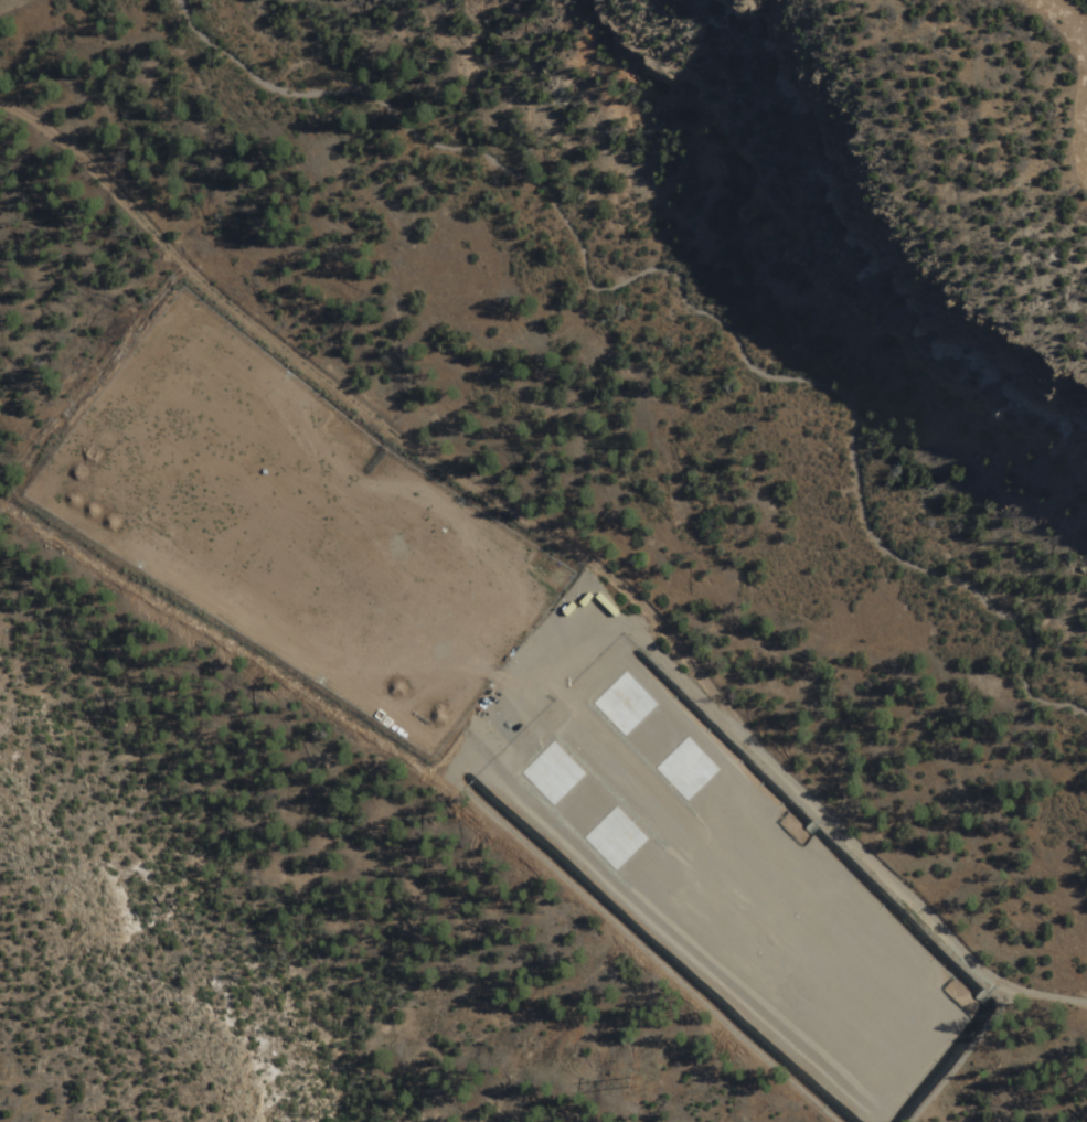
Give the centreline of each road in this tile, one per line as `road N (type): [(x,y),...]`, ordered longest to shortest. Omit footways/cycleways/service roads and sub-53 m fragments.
road 1 (track): [(1086,1006),(997,976),(967,952),(790,778),(627,584),(422,452),(201,273),(70,143),(0,100)]

